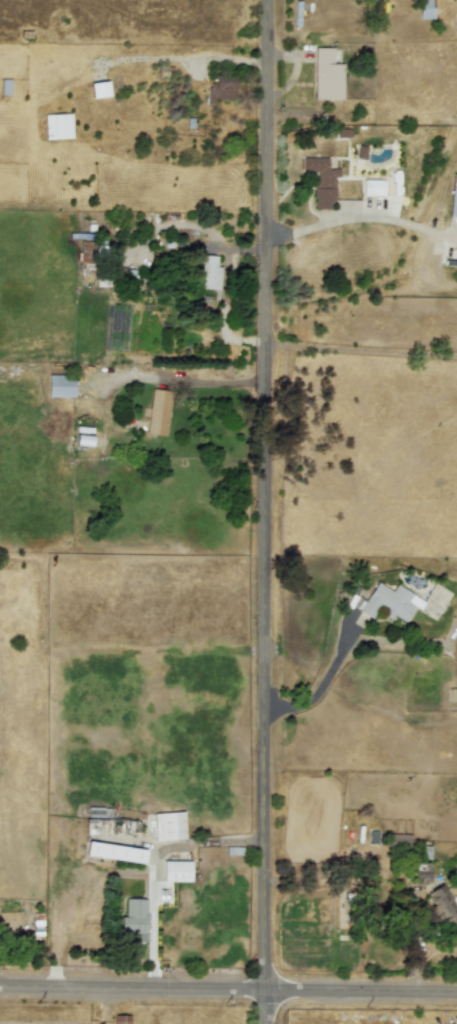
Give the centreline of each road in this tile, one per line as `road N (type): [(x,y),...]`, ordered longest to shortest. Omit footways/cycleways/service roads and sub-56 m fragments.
road 1 (tertiary): [(269,1023),(262,957),(269,0)]
road 2 (tertiary): [(456,995),(0,989)]

